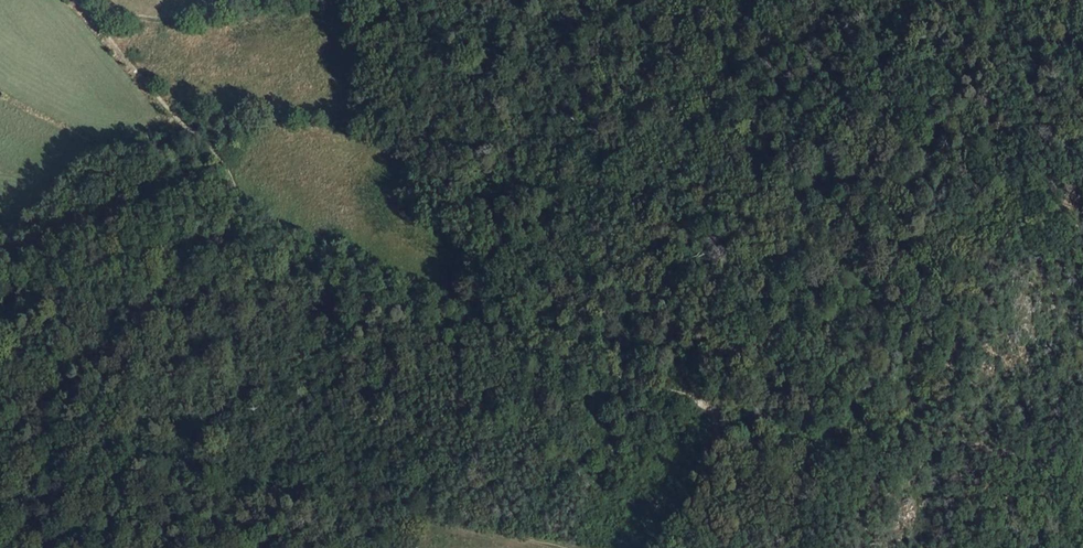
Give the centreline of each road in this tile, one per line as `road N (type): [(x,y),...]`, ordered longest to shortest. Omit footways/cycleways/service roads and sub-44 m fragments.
road 1 (track): [(766,547),(737,509),(710,411),(696,396),(483,337),(245,205),(212,147),(174,115),(76,0)]

